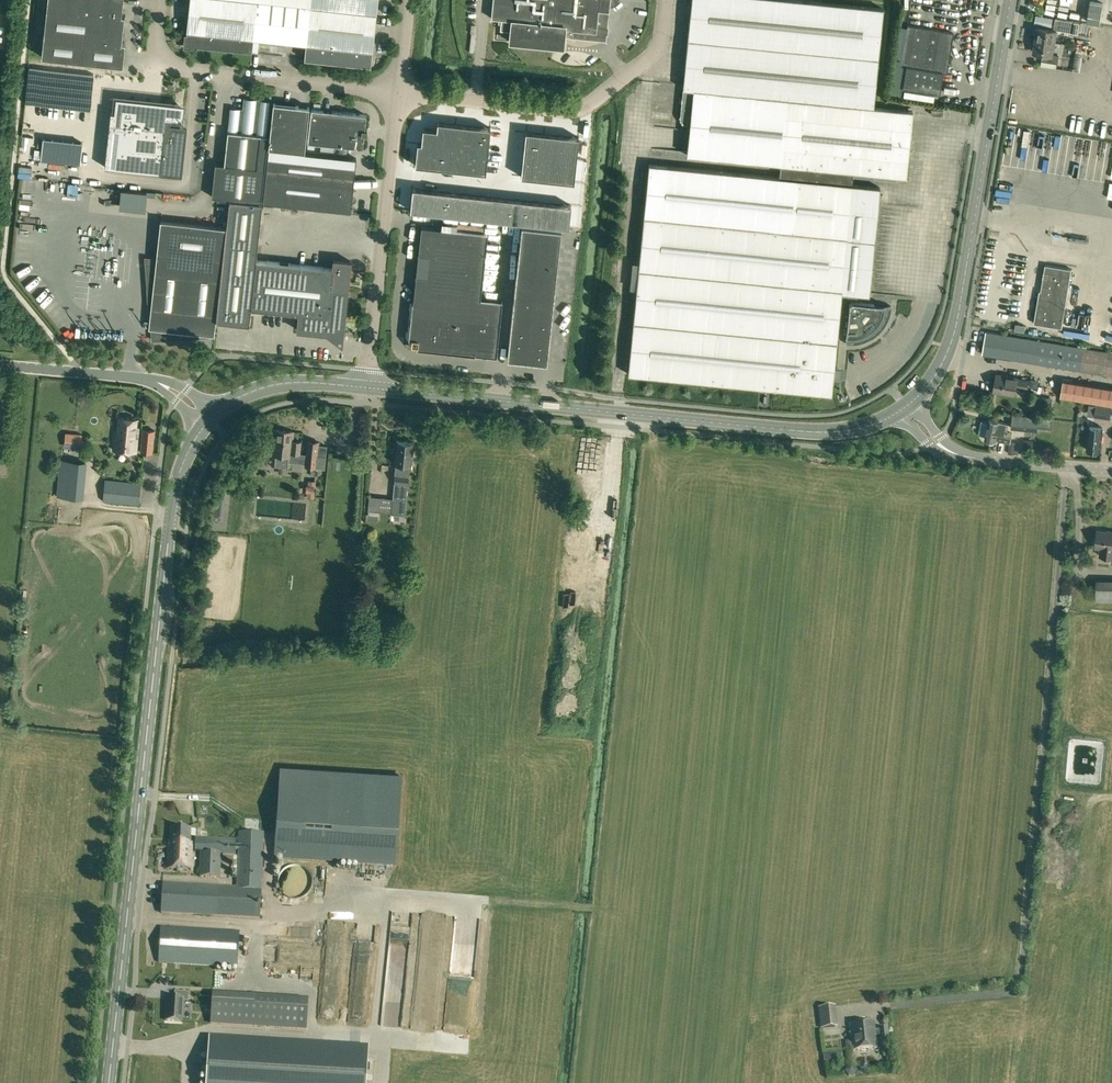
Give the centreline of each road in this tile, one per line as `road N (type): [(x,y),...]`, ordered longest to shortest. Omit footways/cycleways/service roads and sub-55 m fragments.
road 1 (secondary): [(109,1082),(171,520)]
road 2 (secondary): [(366,388),(810,432),(865,427),(906,407)]
road 3 (secondary): [(906,407),(933,378),(956,328),(1011,0)]
road 4 (track): [(378,1082),(374,1026),(387,894),(597,909)]
road 5 (unclassified): [(397,92),(578,110),(655,51),(665,0)]
road 6 (unclassified): [(366,388),(397,92)]
road 7 (unclassified): [(160,0),(158,40),(181,68),(397,92)]
road 8 (unclassified): [(1111,471),(953,453),(906,407)]
road 9 (tertiary): [(209,421),(162,384),(0,365)]
road 10 (secondary): [(209,421),(236,398),(276,385),(366,388)]

